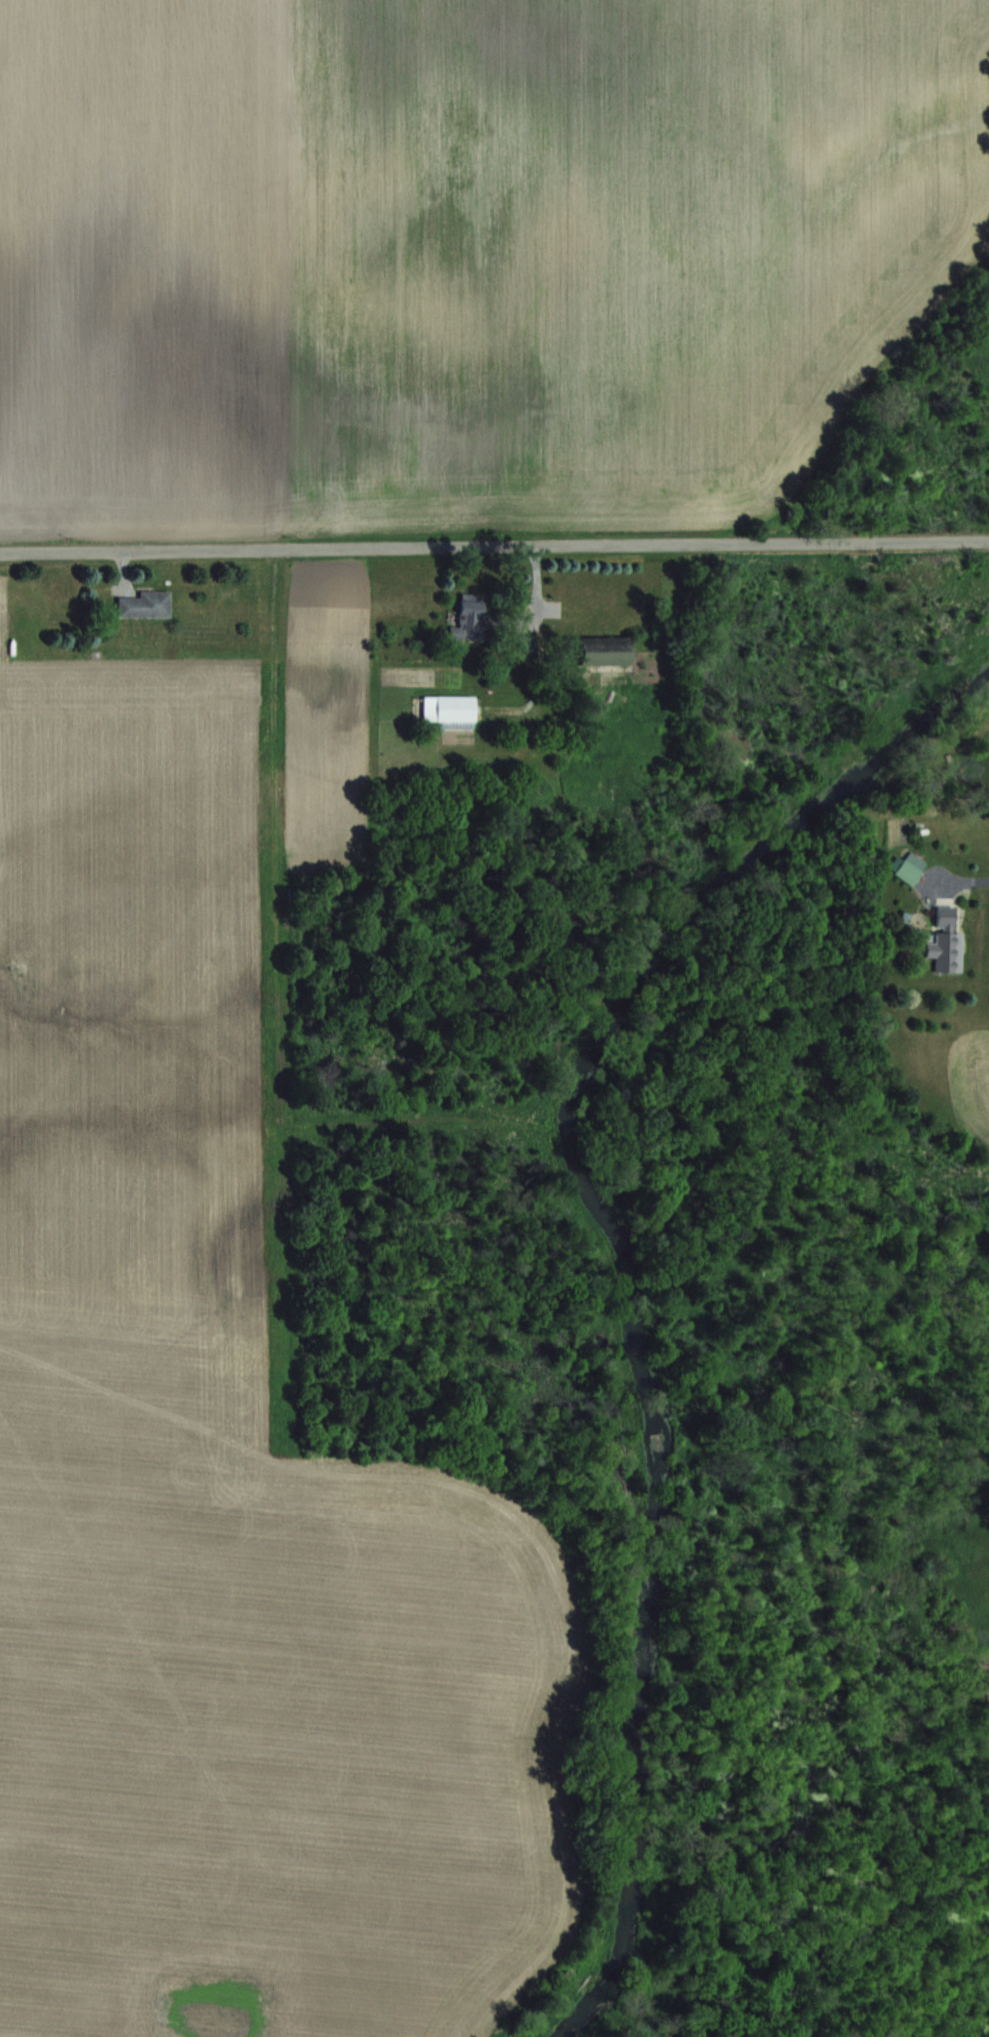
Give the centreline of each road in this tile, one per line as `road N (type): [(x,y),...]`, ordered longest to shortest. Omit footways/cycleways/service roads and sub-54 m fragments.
road 1 (residential): [(988,541),(0,552)]

